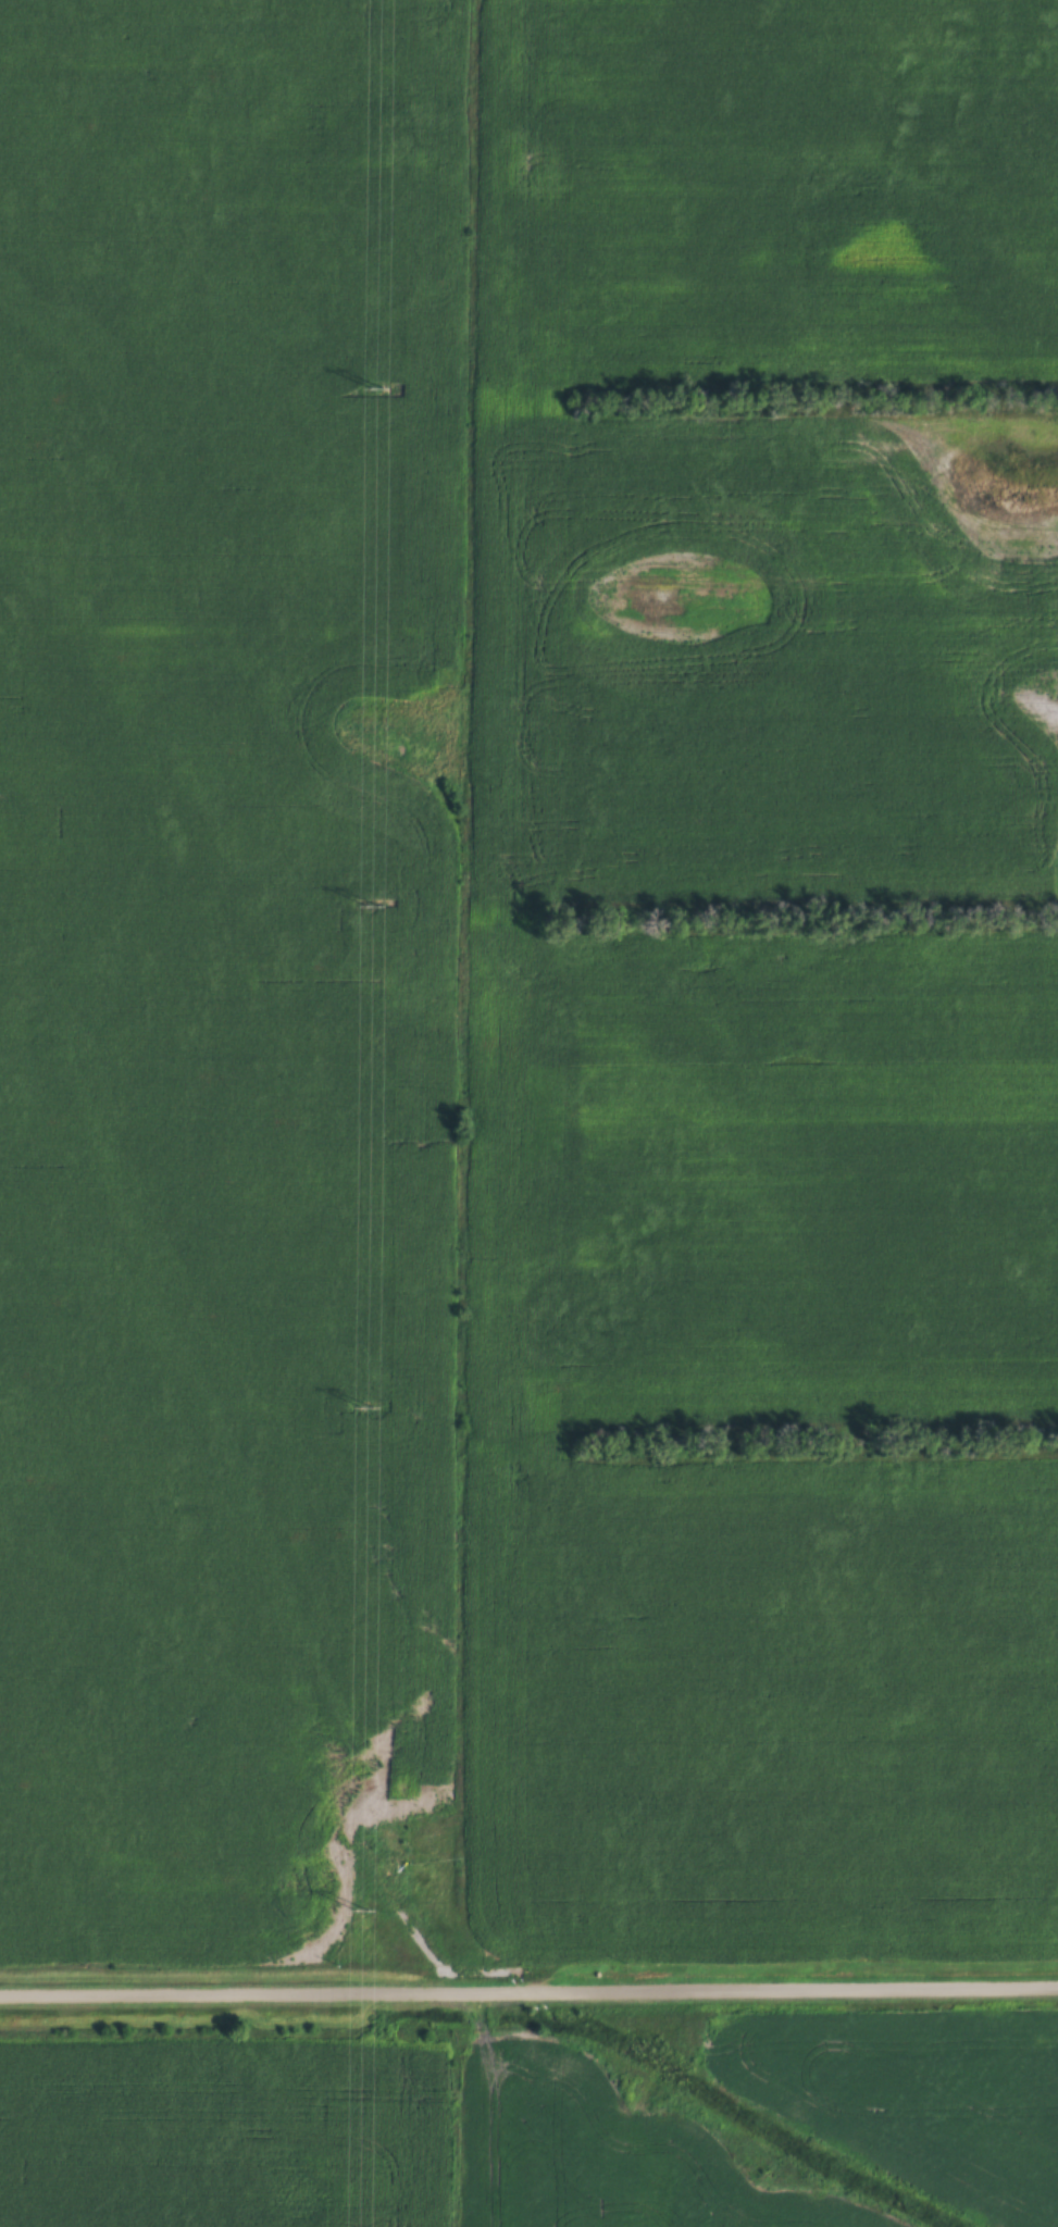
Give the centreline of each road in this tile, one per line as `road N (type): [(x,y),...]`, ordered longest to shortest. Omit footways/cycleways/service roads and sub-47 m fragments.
road 1 (residential): [(1057,1983),(0,1991)]

